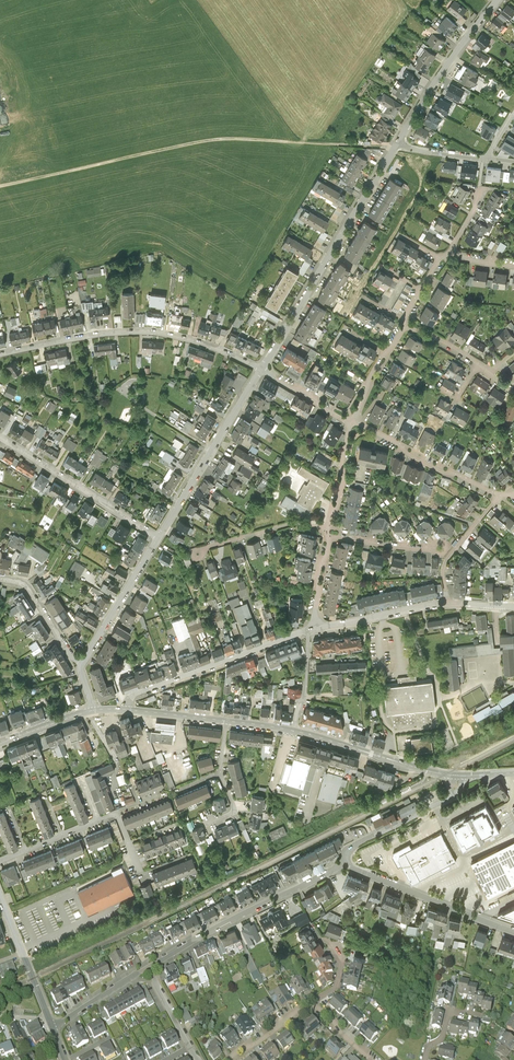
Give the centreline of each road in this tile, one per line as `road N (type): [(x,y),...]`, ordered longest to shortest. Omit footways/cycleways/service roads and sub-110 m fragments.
road 1 (track): [(396,147),(220,139),(0,186)]
road 2 (residential): [(260,369),(205,344),(145,332),(0,354)]
road 3 (residential): [(260,369),(396,147)]
road 4 (residential): [(148,967),(341,864)]
road 5 (residential): [(310,628),(133,693),(127,709)]
road 6 (residential): [(158,537),(260,369)]
road 7 (residential): [(0,860),(117,813),(141,874)]
road 8 (residential): [(158,537),(0,437)]
road 9 (residential): [(513,932),(341,864)]
road 10 (residential): [(396,147),(498,0)]
road 11 (secondary): [(294,731),(457,775)]
road 12 (residential): [(351,421),(498,495)]
road 13 (residential): [(341,864),(347,849),(448,797),(457,775)]
road 14 (residential): [(82,662),(158,537)]
road 15 (residential): [(449,603),(310,628)]
road 16 (residential): [(203,549),(293,522),(328,536)]
road 17 (tertiary): [(48,1017),(0,898)]
road 18 (residential): [(328,536),(453,550)]
road 19 (residential): [(0,578),(28,588),(82,662)]

